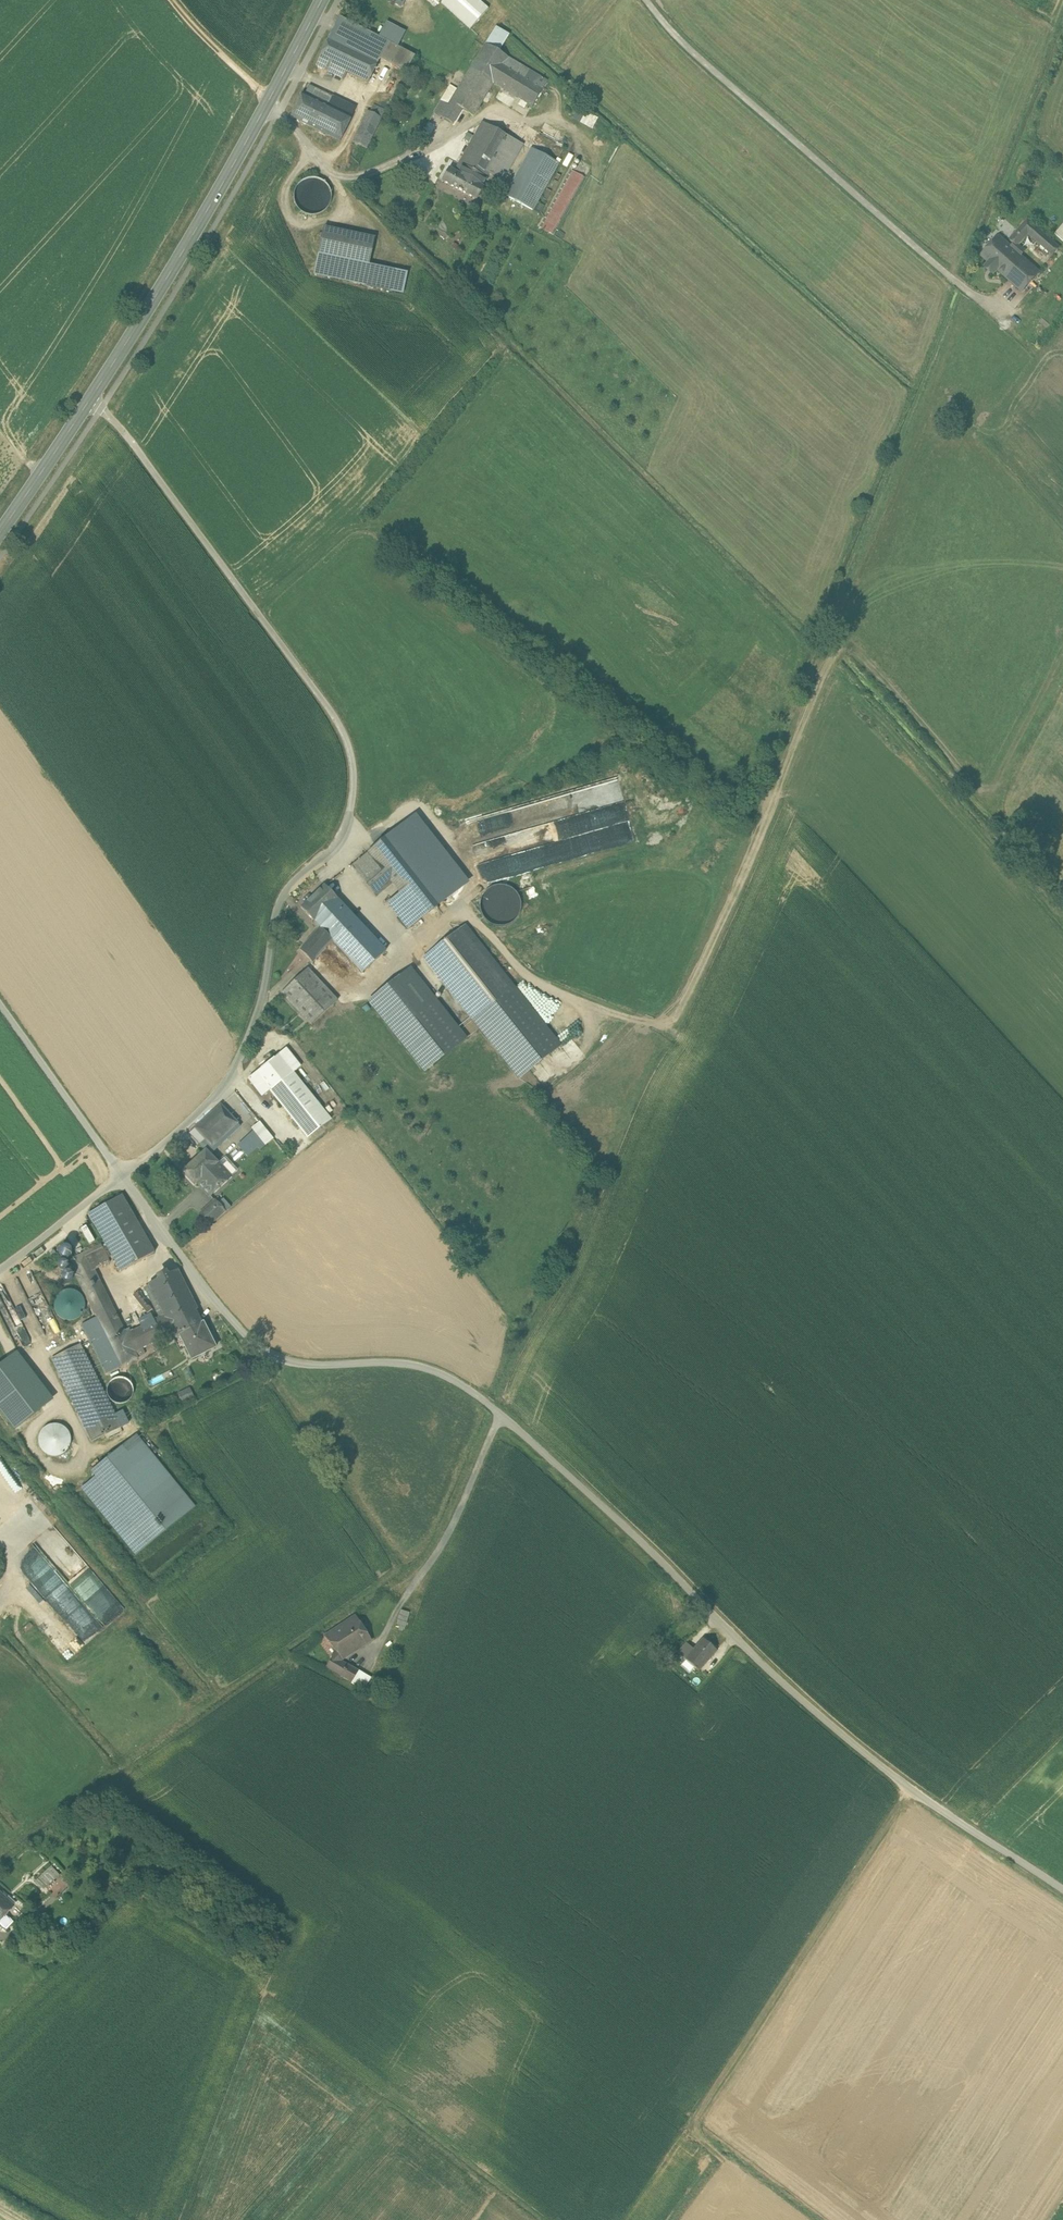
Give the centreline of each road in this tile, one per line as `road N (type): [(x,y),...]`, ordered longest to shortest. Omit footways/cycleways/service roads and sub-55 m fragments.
road 1 (unclassified): [(90,400),(123,431),(339,723),(353,782),(341,831),(278,904),(263,993),(228,1074),(204,1107),(123,1176)]
road 2 (unclassified): [(1062,1888),(941,1809),(816,1711),(501,1414)]
road 3 (unclassified): [(501,1414),(421,1361),(327,1365),(268,1354),(231,1323),(123,1176)]
road 4 (secondary): [(90,400),(185,247),(319,0)]
road 5 (track): [(647,0),(688,49),(963,284)]
road 6 (track): [(329,846),(403,940),(463,914),(527,975),(580,1003)]
road 7 (unclassified): [(501,1414),(447,1536),(401,1605)]
road 8 (unclassified): [(123,1176),(0,1005)]
road 9 (secondary): [(0,532),(90,400)]
road 10 (unclassified): [(123,1176),(0,1271)]
road 11 (track): [(280,111),(174,0)]

